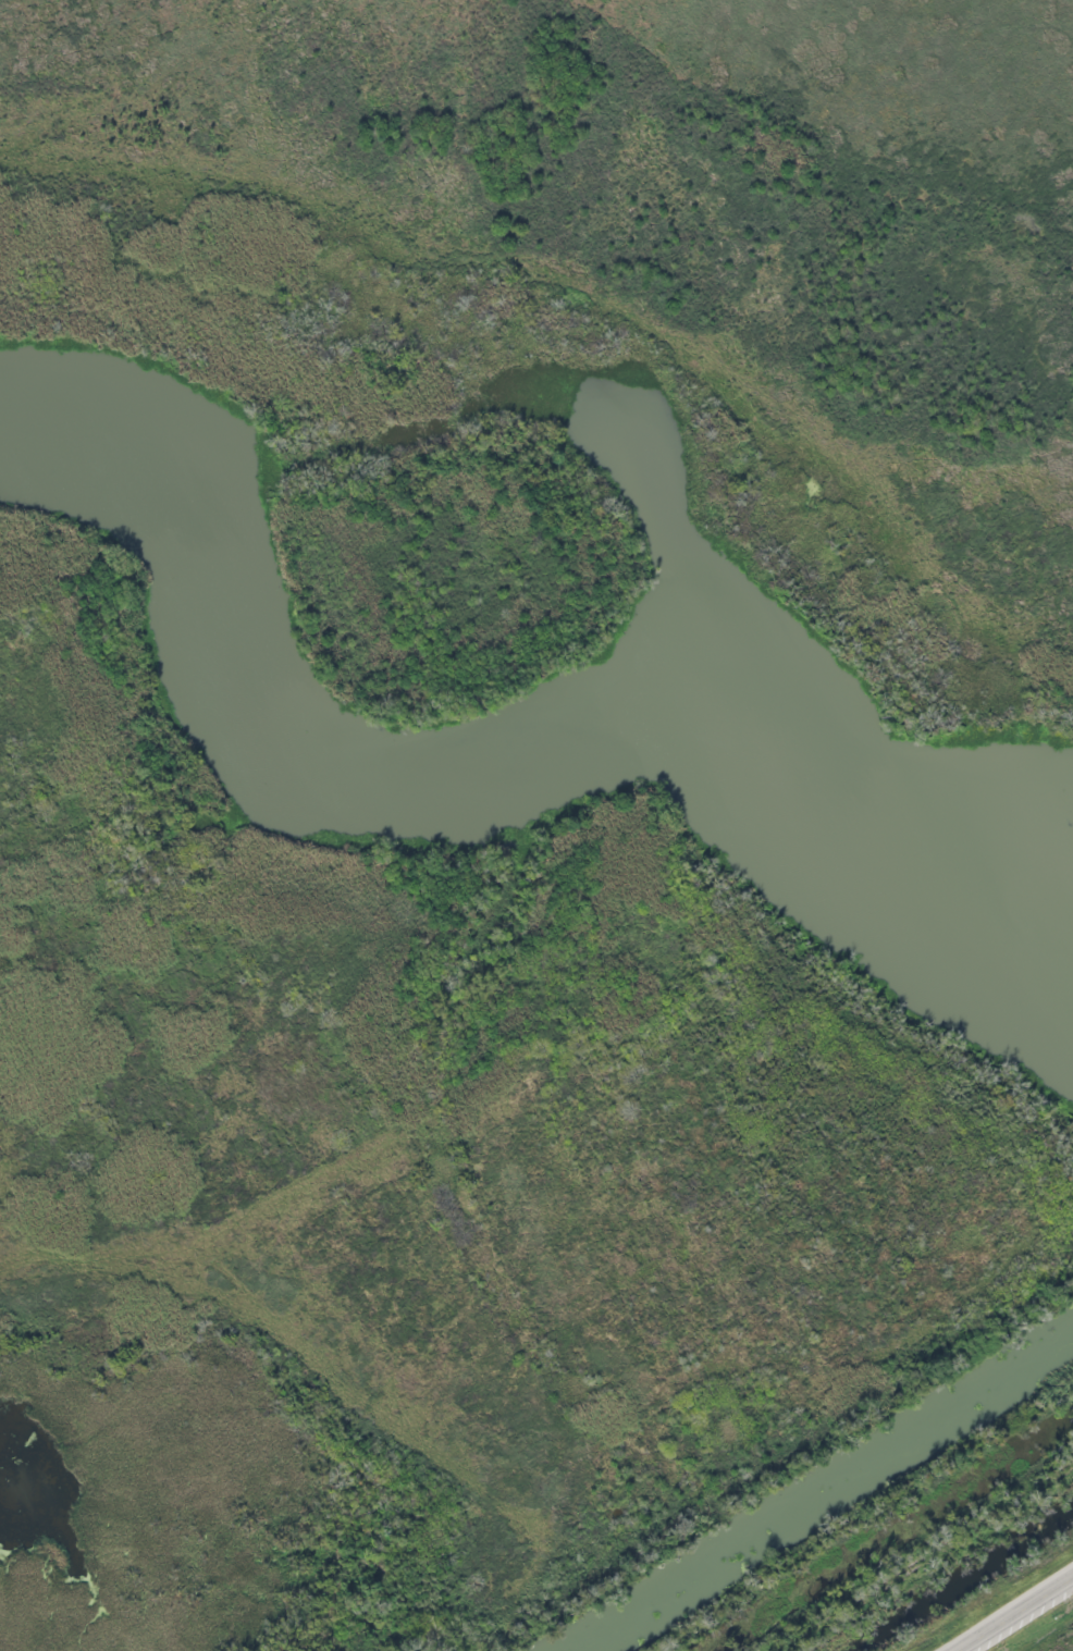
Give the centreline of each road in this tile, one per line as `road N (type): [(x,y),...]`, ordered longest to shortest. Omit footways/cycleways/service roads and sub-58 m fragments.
road 1 (primary): [(960,1650),(1072,1579)]

